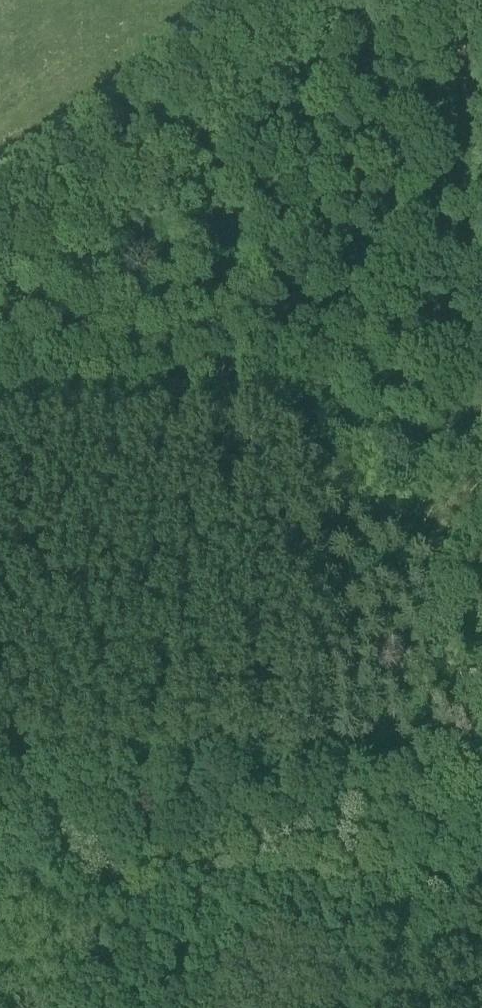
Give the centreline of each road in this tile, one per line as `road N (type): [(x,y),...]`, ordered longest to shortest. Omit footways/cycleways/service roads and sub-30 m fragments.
road 1 (track): [(0,234),(123,155),(284,0)]

